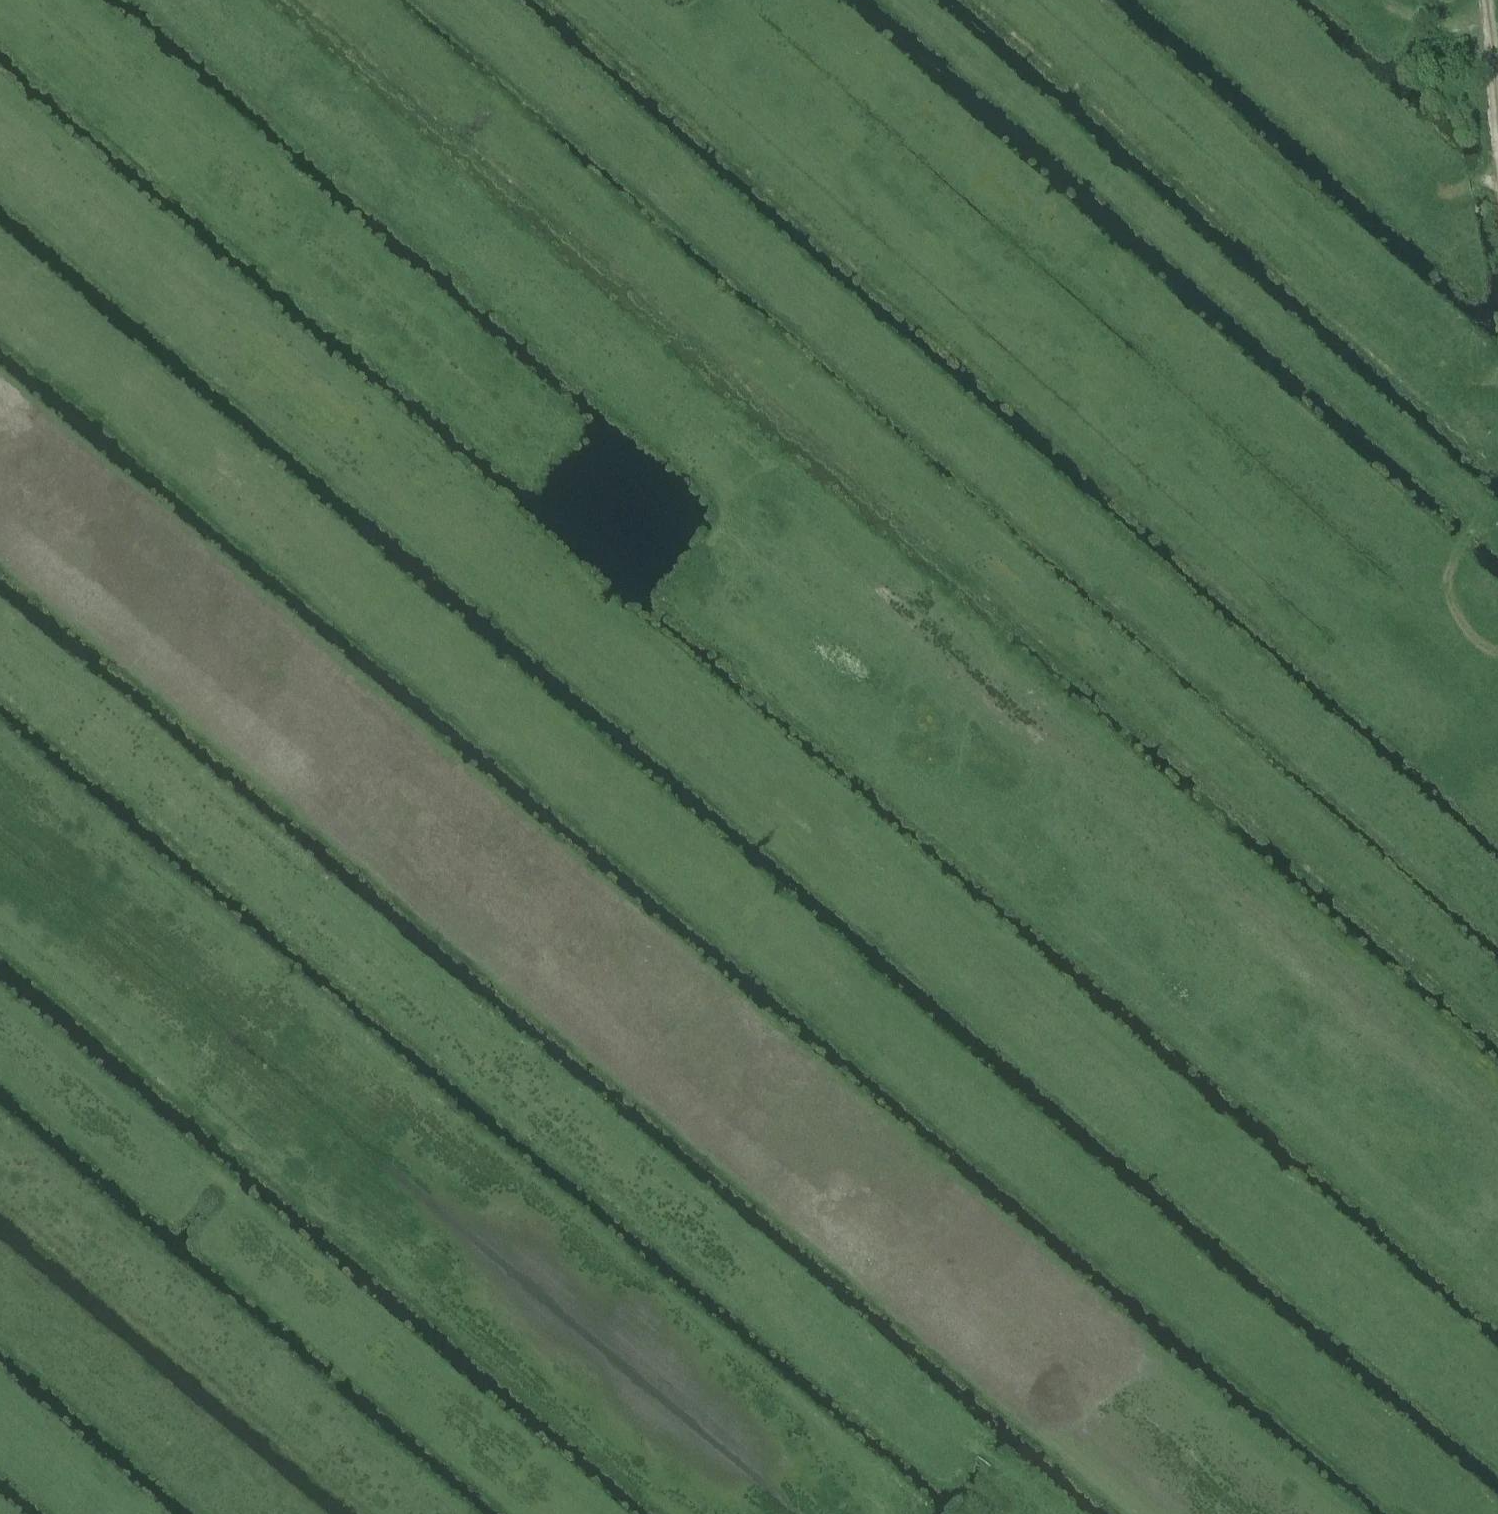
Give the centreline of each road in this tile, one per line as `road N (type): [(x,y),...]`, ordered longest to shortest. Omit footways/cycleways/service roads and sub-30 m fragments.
road 1 (track): [(1497,124),(1485,0)]

